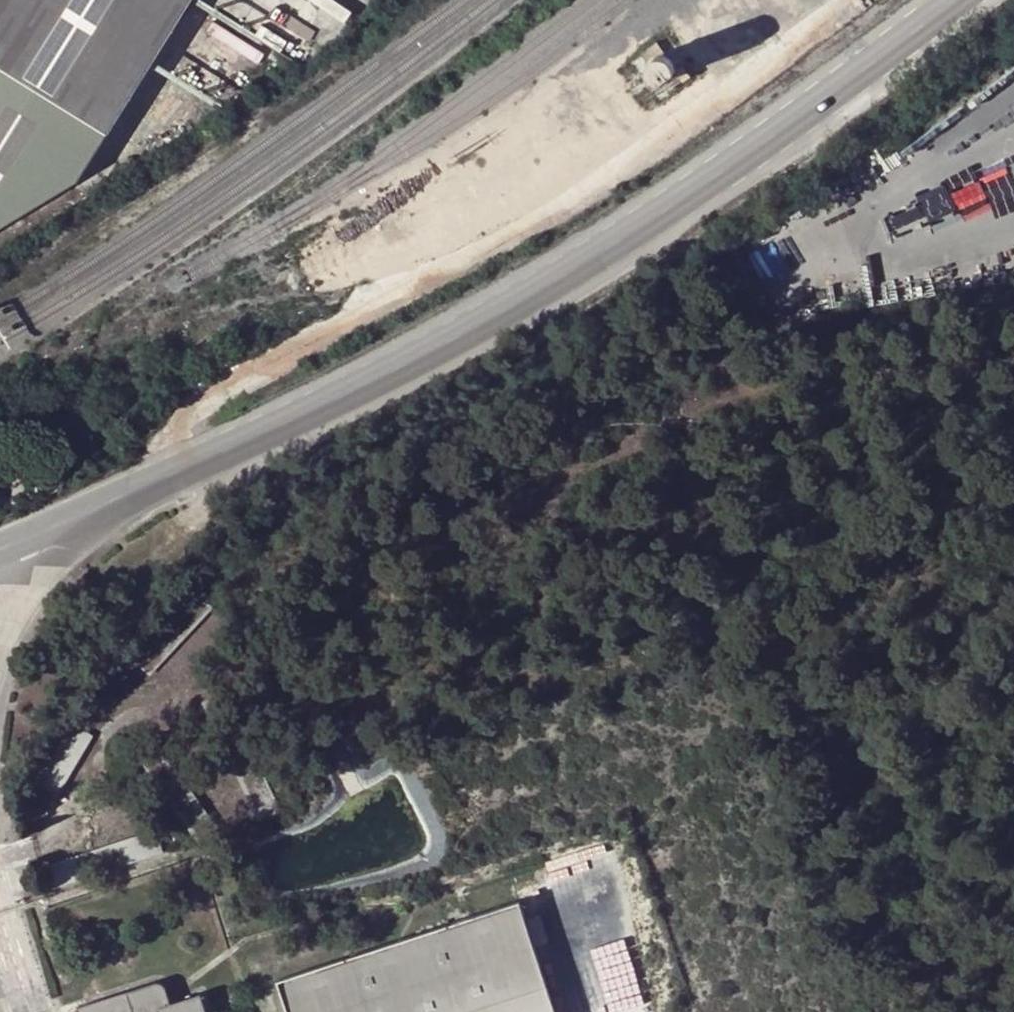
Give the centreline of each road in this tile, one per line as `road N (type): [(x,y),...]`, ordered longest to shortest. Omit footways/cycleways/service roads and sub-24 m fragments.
road 1 (tertiary): [(957,0),(809,114),(579,271),(0,552)]

